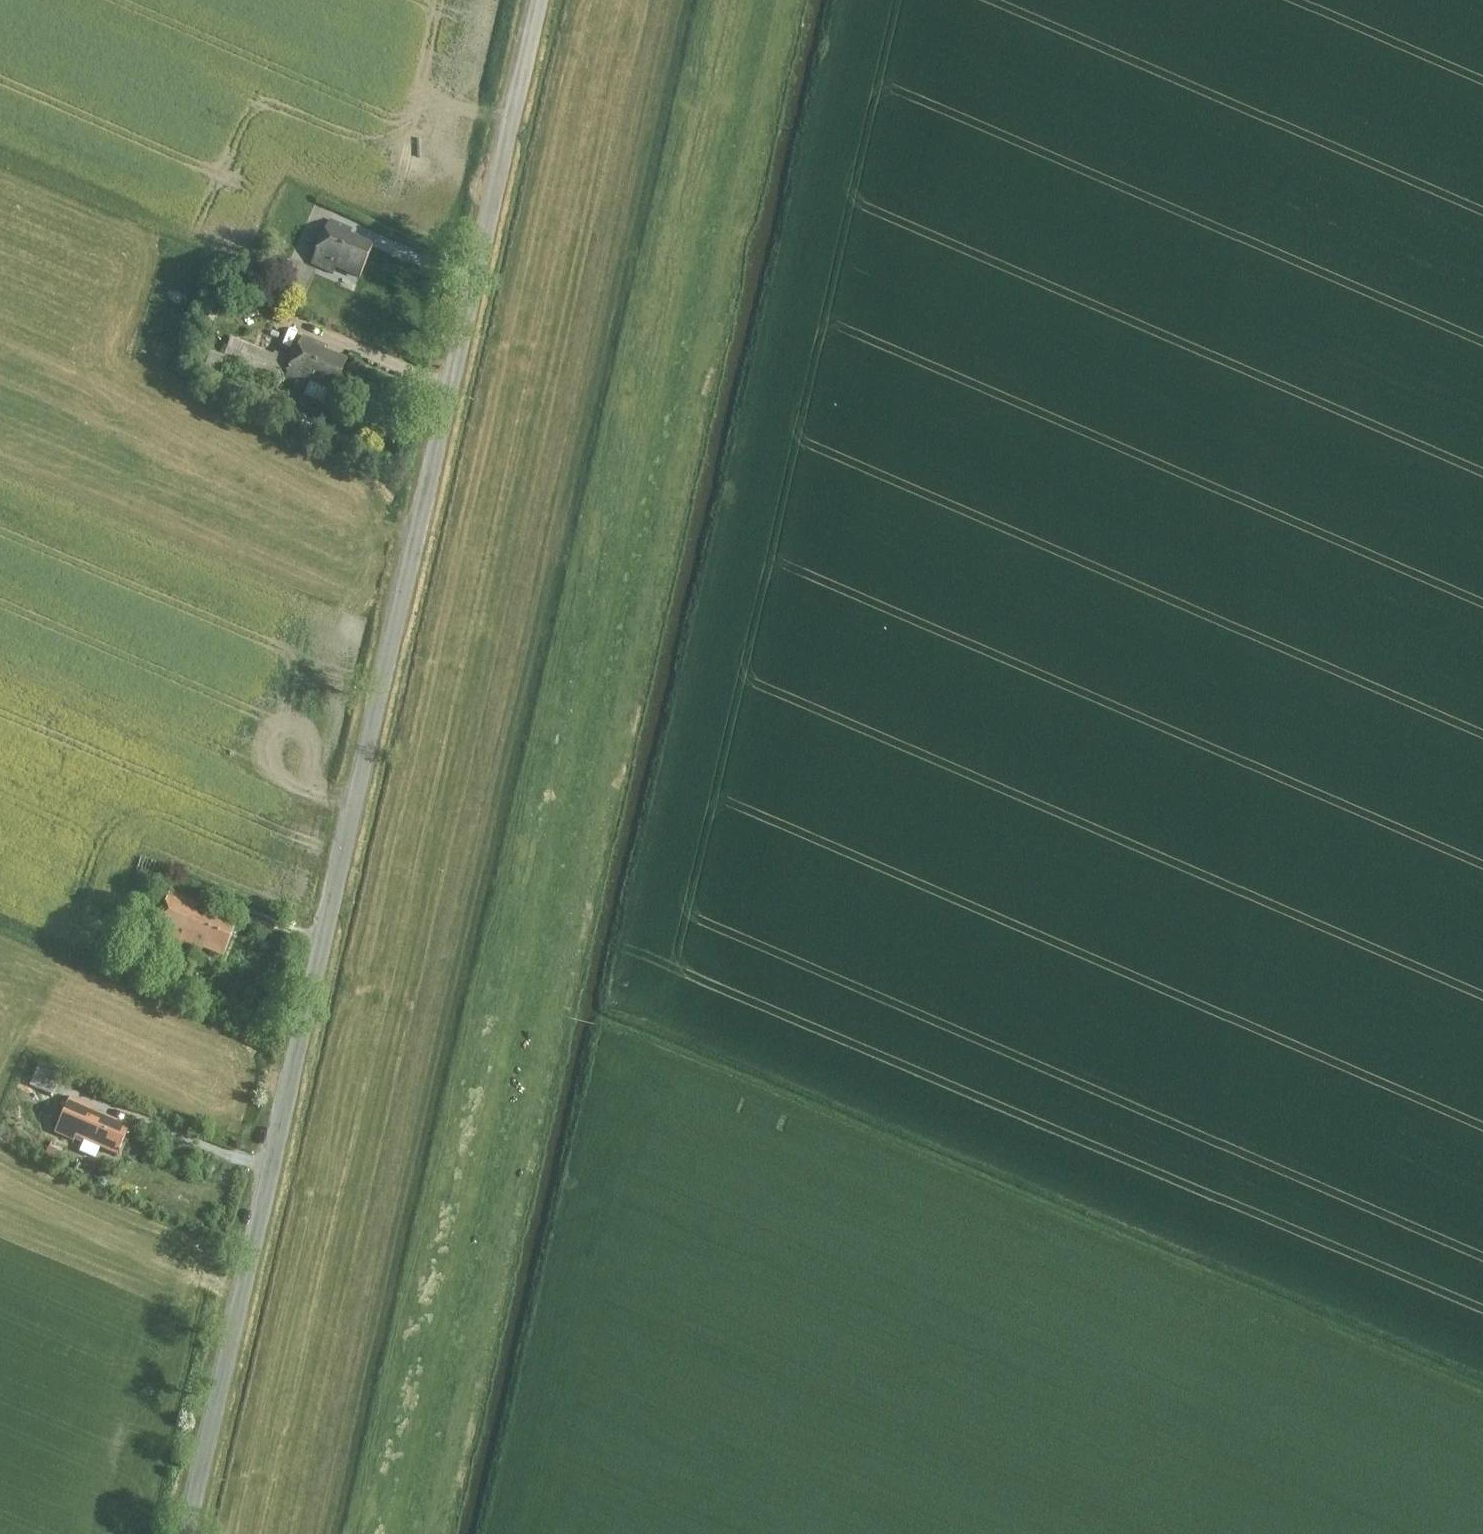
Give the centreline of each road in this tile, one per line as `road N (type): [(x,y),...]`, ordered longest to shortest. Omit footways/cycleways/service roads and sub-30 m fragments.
road 1 (tertiary): [(541,0),(188,1533)]

